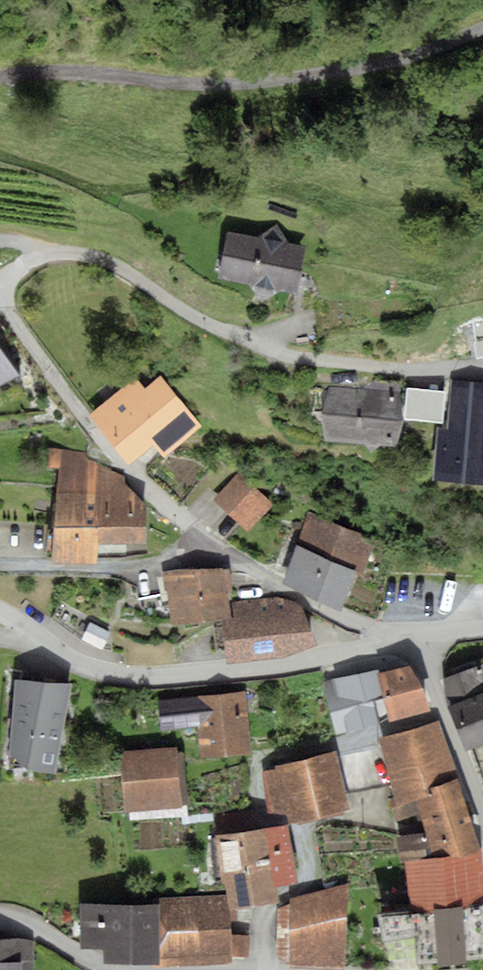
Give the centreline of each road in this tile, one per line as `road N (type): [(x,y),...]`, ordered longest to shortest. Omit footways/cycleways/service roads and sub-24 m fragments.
road 1 (primary): [(482,452),(190,232),(0,149)]
road 2 (residential): [(0,291),(115,453),(199,532),(390,645)]
road 3 (residential): [(0,281),(38,257),(91,255),(178,308),(292,357),(400,371),(482,369)]
road 4 (track): [(482,28),(406,60),(267,81),(0,75)]
road 5 (residential): [(390,645),(298,664),(157,676),(106,672),(0,610)]
road 6 (residential): [(482,817),(422,640)]
road 7 (residential): [(117,969),(24,919),(0,915)]

